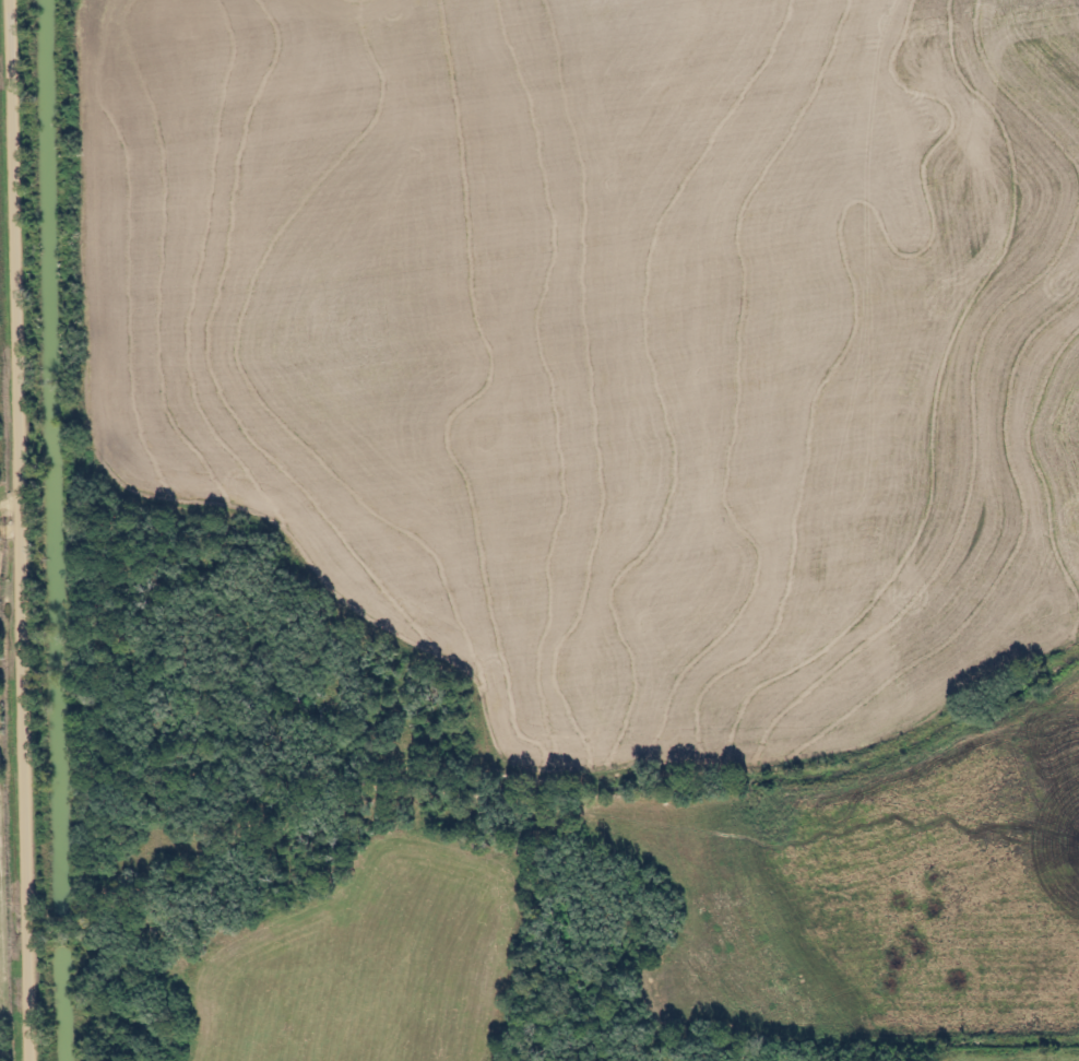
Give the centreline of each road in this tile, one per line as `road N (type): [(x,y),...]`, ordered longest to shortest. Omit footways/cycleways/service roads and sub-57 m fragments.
road 1 (residential): [(36,1060),(11,0)]

